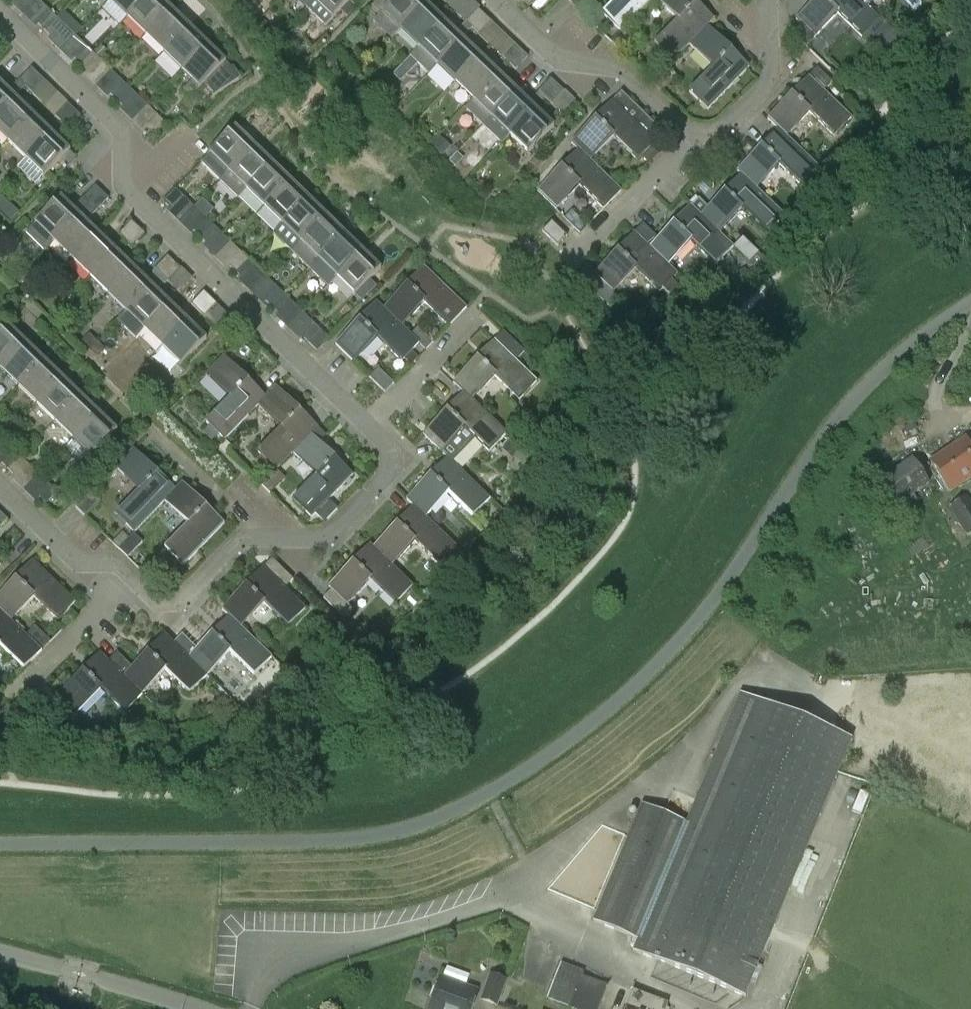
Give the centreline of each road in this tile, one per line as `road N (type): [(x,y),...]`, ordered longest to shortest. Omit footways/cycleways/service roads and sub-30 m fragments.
road 1 (residential): [(370,432),(131,194),(116,123),(0,12)]
road 2 (residential): [(698,145),(632,79),(538,44),(494,0)]
road 3 (residential): [(256,537),(312,539),(332,531),(387,472),(388,451),(370,432)]
road 4 (unclassified): [(184,1008),(0,956)]
road 5 (residential): [(698,145),(714,141),(765,89),(774,66),(772,0)]
road 6 (residential): [(129,576),(70,556),(0,488)]
road 7 (residential): [(370,432),(477,318)]
road 8 (residential): [(129,576),(23,688)]
road 9 (residential): [(591,251),(698,145)]

